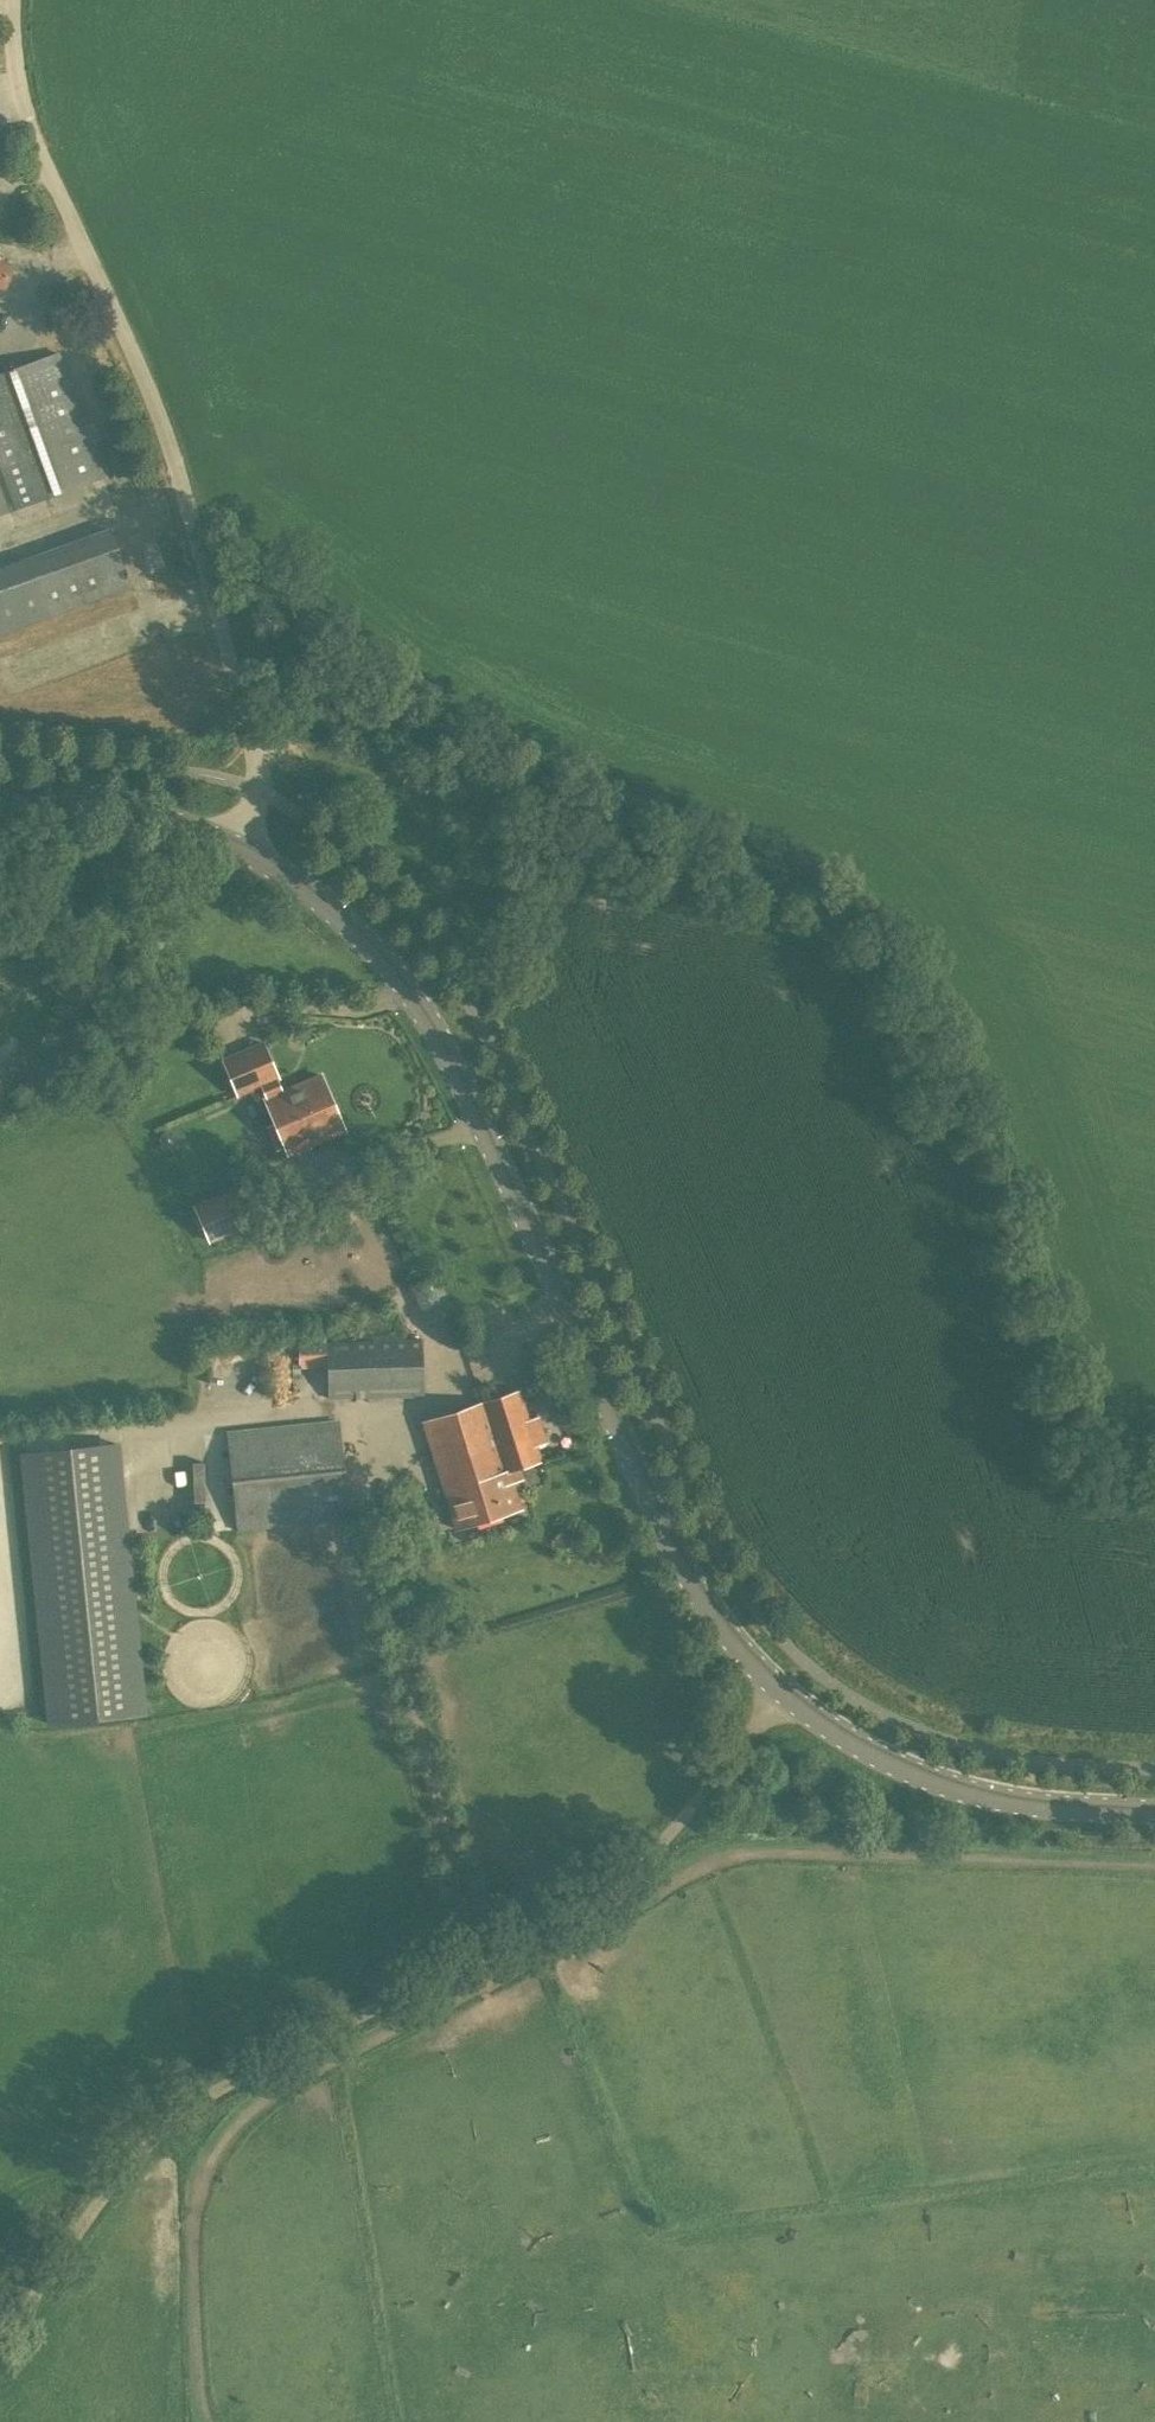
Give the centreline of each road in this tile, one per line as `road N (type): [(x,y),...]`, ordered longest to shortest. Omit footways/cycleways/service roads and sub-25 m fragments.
road 1 (secondary): [(1154,1812),(1036,1807),(941,1785),(826,1728),(735,1647),(704,1608),(423,1005),(362,939),(233,843)]
road 2 (unclassified): [(233,843),(257,765),(179,478),(23,113),(11,0)]
road 3 (secondary): [(233,843),(68,804),(0,798)]

